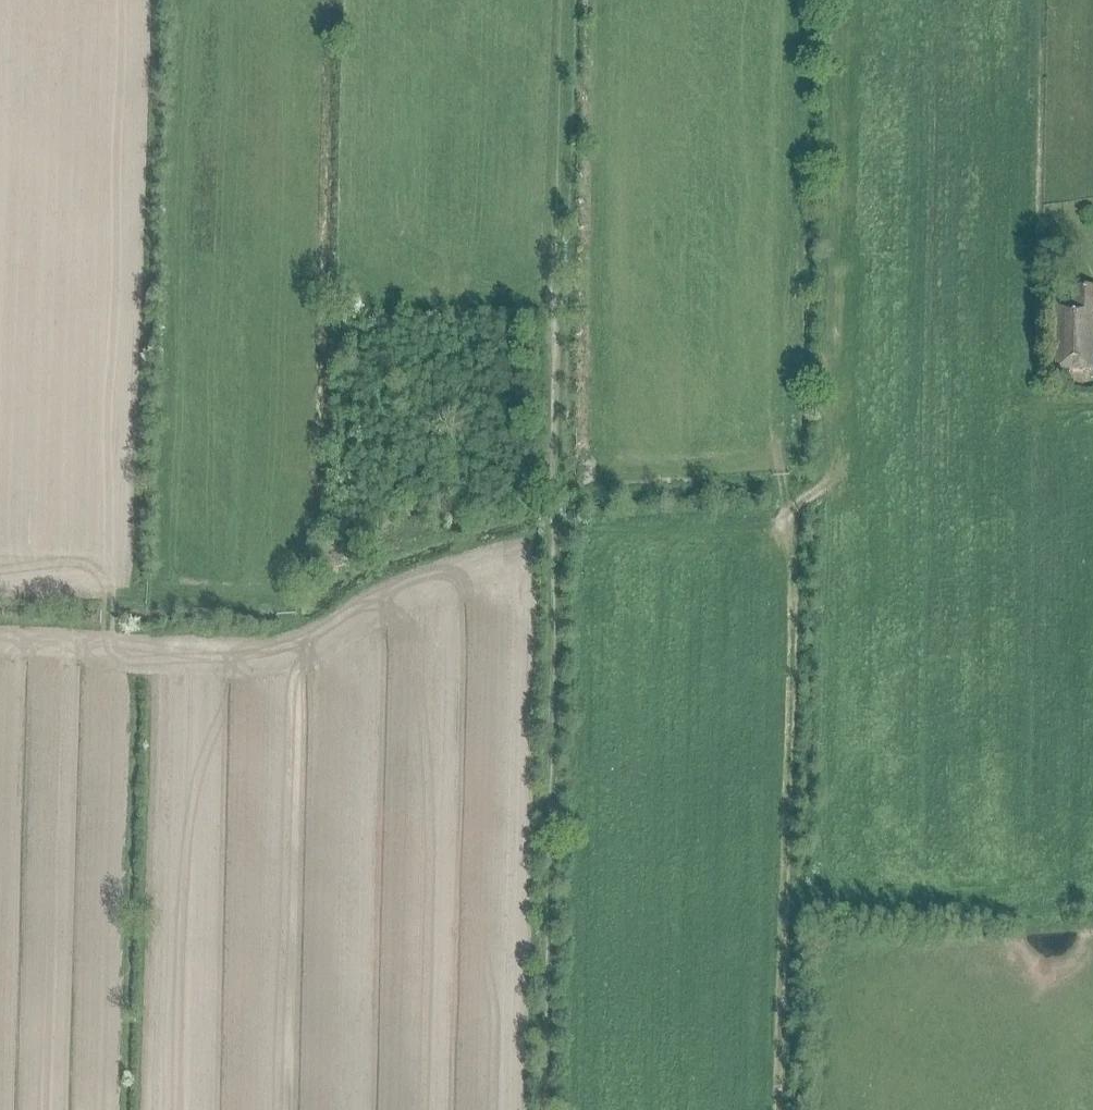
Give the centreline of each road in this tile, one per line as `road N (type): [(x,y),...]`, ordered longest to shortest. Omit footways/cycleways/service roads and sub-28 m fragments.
road 1 (track): [(783,0),(775,470),(789,535),(776,1109)]

